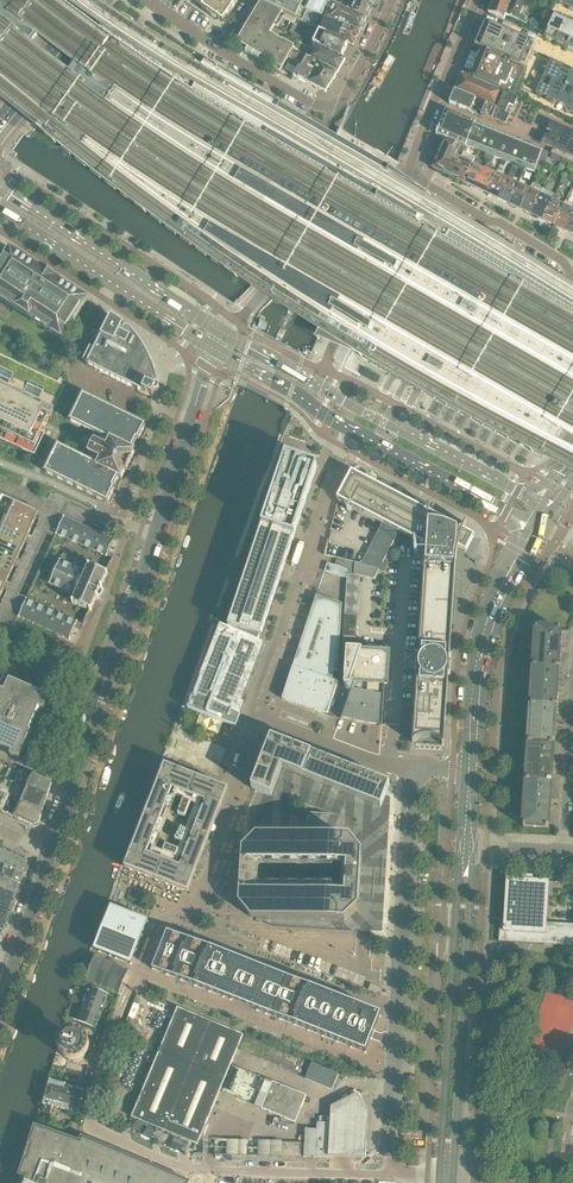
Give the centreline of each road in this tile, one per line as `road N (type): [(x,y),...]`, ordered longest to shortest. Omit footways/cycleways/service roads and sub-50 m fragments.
road 1 (residential): [(413,769),(374,763),(262,715),(256,697),(350,429)]
road 2 (residential): [(51,853),(192,418)]
road 3 (unclassified): [(413,769),(388,1178)]
road 4 (secondary): [(446,1180),(467,845)]
road 5 (residential): [(219,1182),(95,1123),(102,1059),(137,972)]
road 6 (secondary): [(224,333),(0,188)]
road 7 (secondary): [(0,210),(215,349)]
road 8 (residential): [(388,0),(331,112),(221,48)]
road 9 (secondary): [(469,766),(480,645),(524,545)]
road 10 (unclassified): [(407,170),(572,273)]
road 11 (secondary): [(517,490),(349,404)]
road 12 (secondary): [(350,429),(513,516)]
road 13 (unclassified): [(219,1182),(235,1175),(388,1178)]
road 14 (secondary): [(215,349),(350,429)]
road 15 (secondary): [(349,404),(224,333)]
road 16 (residential): [(562,852),(572,711)]
road 17 (tertiary): [(0,125),(71,23)]

